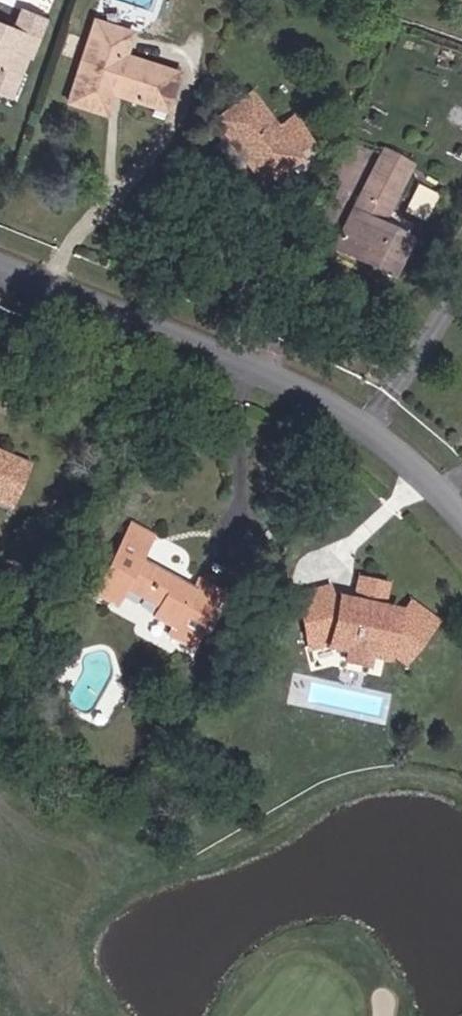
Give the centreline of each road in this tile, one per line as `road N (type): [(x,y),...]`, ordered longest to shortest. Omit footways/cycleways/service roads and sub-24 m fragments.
road 1 (residential): [(461,501),(402,444),(300,376),(0,262)]

